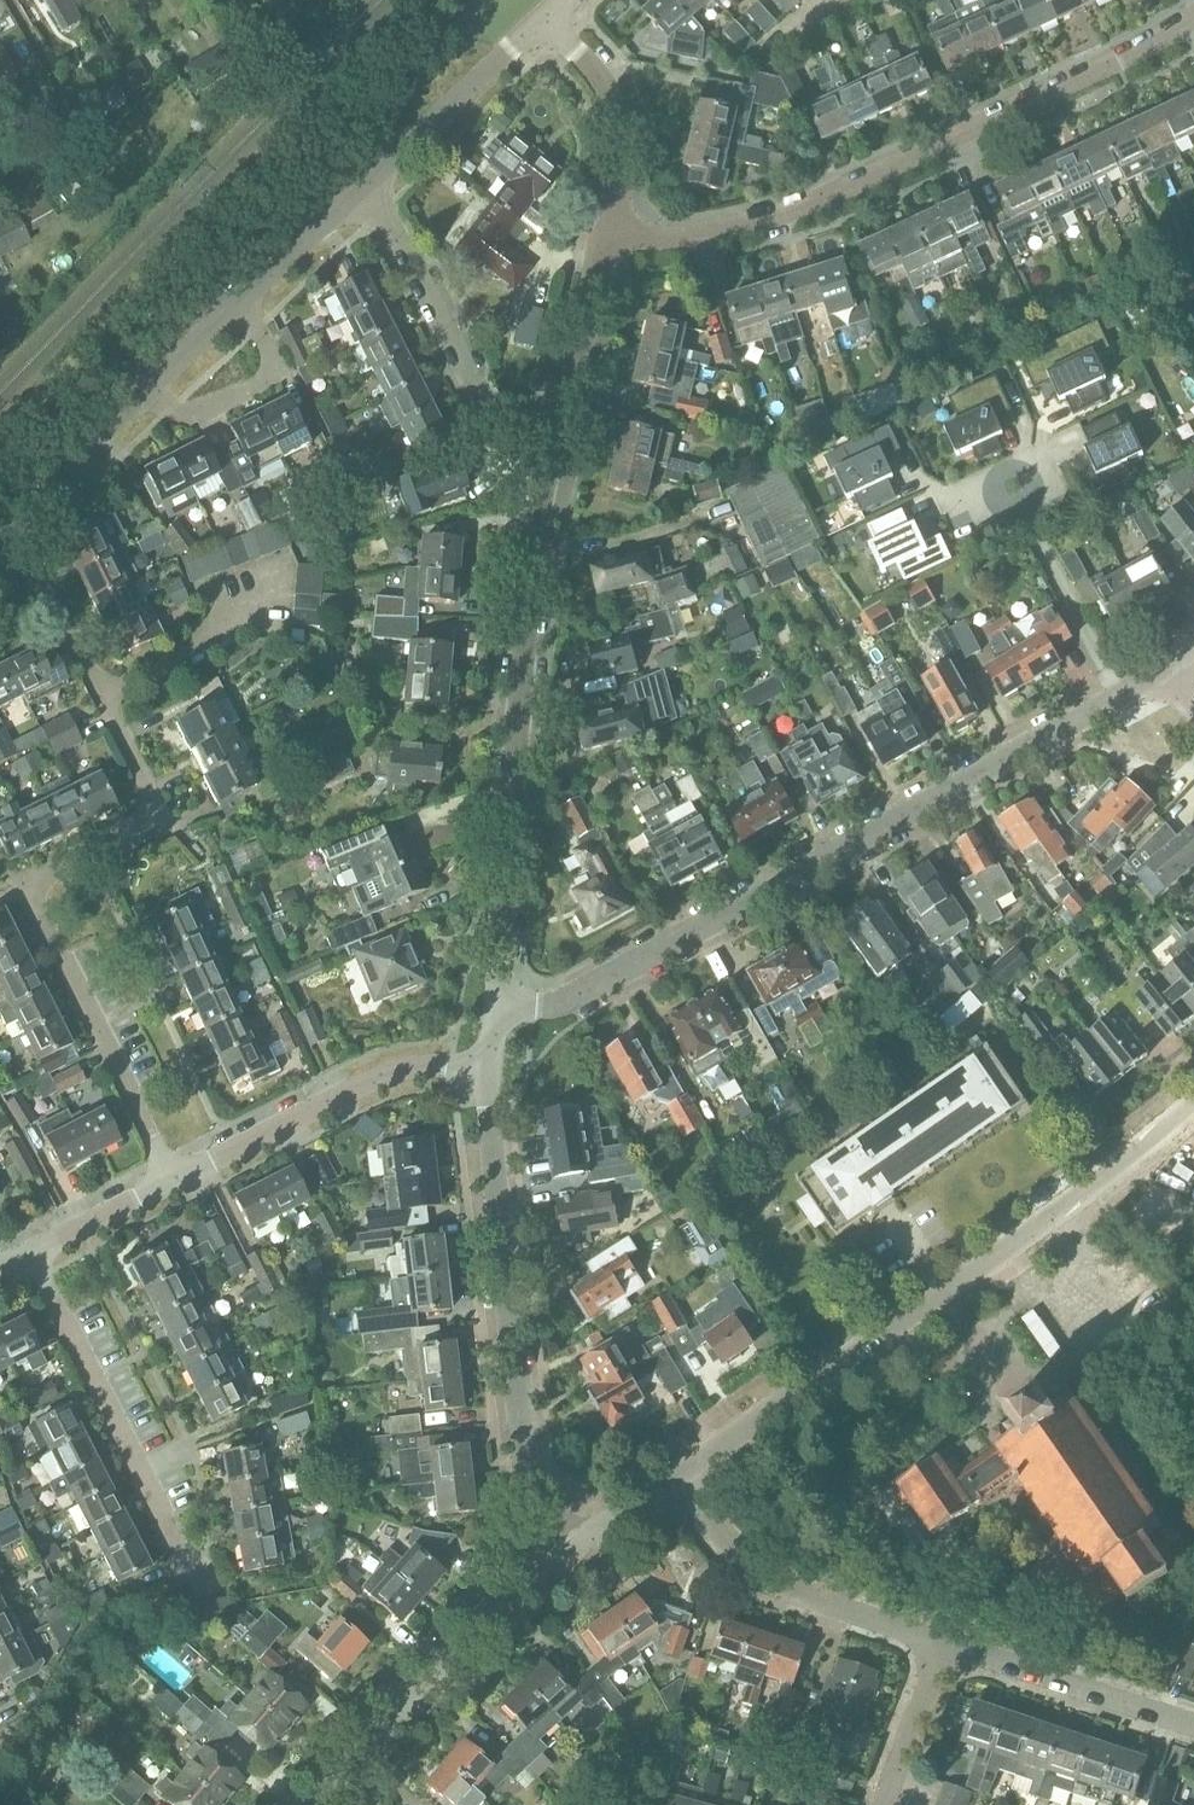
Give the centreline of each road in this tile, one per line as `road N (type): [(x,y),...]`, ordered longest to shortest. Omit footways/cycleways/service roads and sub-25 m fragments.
road 1 (residential): [(494,1012),(574,1003),(1160,678)]
road 2 (residential): [(172,1179),(28,888),(155,827),(55,607)]
road 3 (residential): [(669,1489),(1072,1204),(1193,1107)]
road 4 (residential): [(604,238),(697,237),(805,211),(1193,25)]
road 5 (residential): [(494,1012),(554,428)]
road 6 (residential): [(569,1549),(529,1480),(482,1070)]
road 7 (residential): [(311,1804),(471,1625),(569,1549)]
road 8 (residential): [(482,1070),(401,1067),(172,1179)]
road 9 (residential): [(947,1646),(783,1591),(716,1540),(669,1489)]
road 10 (residential): [(554,428),(486,405),(369,194)]
road 11 (residential): [(1193,1727),(947,1646)]
road 12 (residential): [(369,194),(546,20)]
road 13 (residential): [(604,238),(617,125),(583,58),(546,20)]
road 14 (residential): [(139,412),(164,429),(283,376),(243,308)]
road 15 (residential): [(554,428),(604,238)]
road 16 (residential): [(172,1179),(0,1272)]
road 17 (residential): [(880,1804),(947,1646)]
road 18 (residential): [(243,308),(369,194)]
road 19 (residential): [(14,521),(139,412)]
road 20 (residential): [(139,412),(243,308)]

